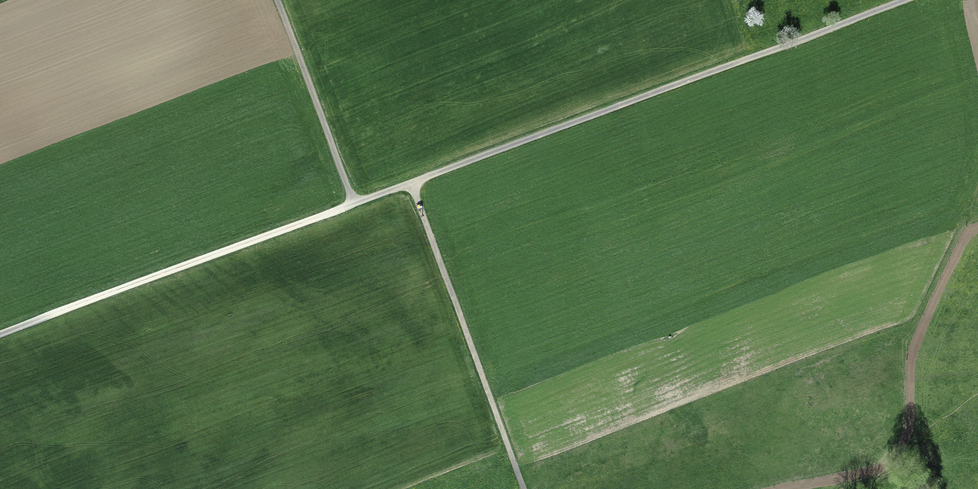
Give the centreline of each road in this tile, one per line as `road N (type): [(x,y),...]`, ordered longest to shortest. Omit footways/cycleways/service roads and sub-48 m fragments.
road 1 (unclassified): [(906,0),(0,333)]
road 2 (track): [(410,182),(523,488)]
road 3 (track): [(351,204),(274,0)]

